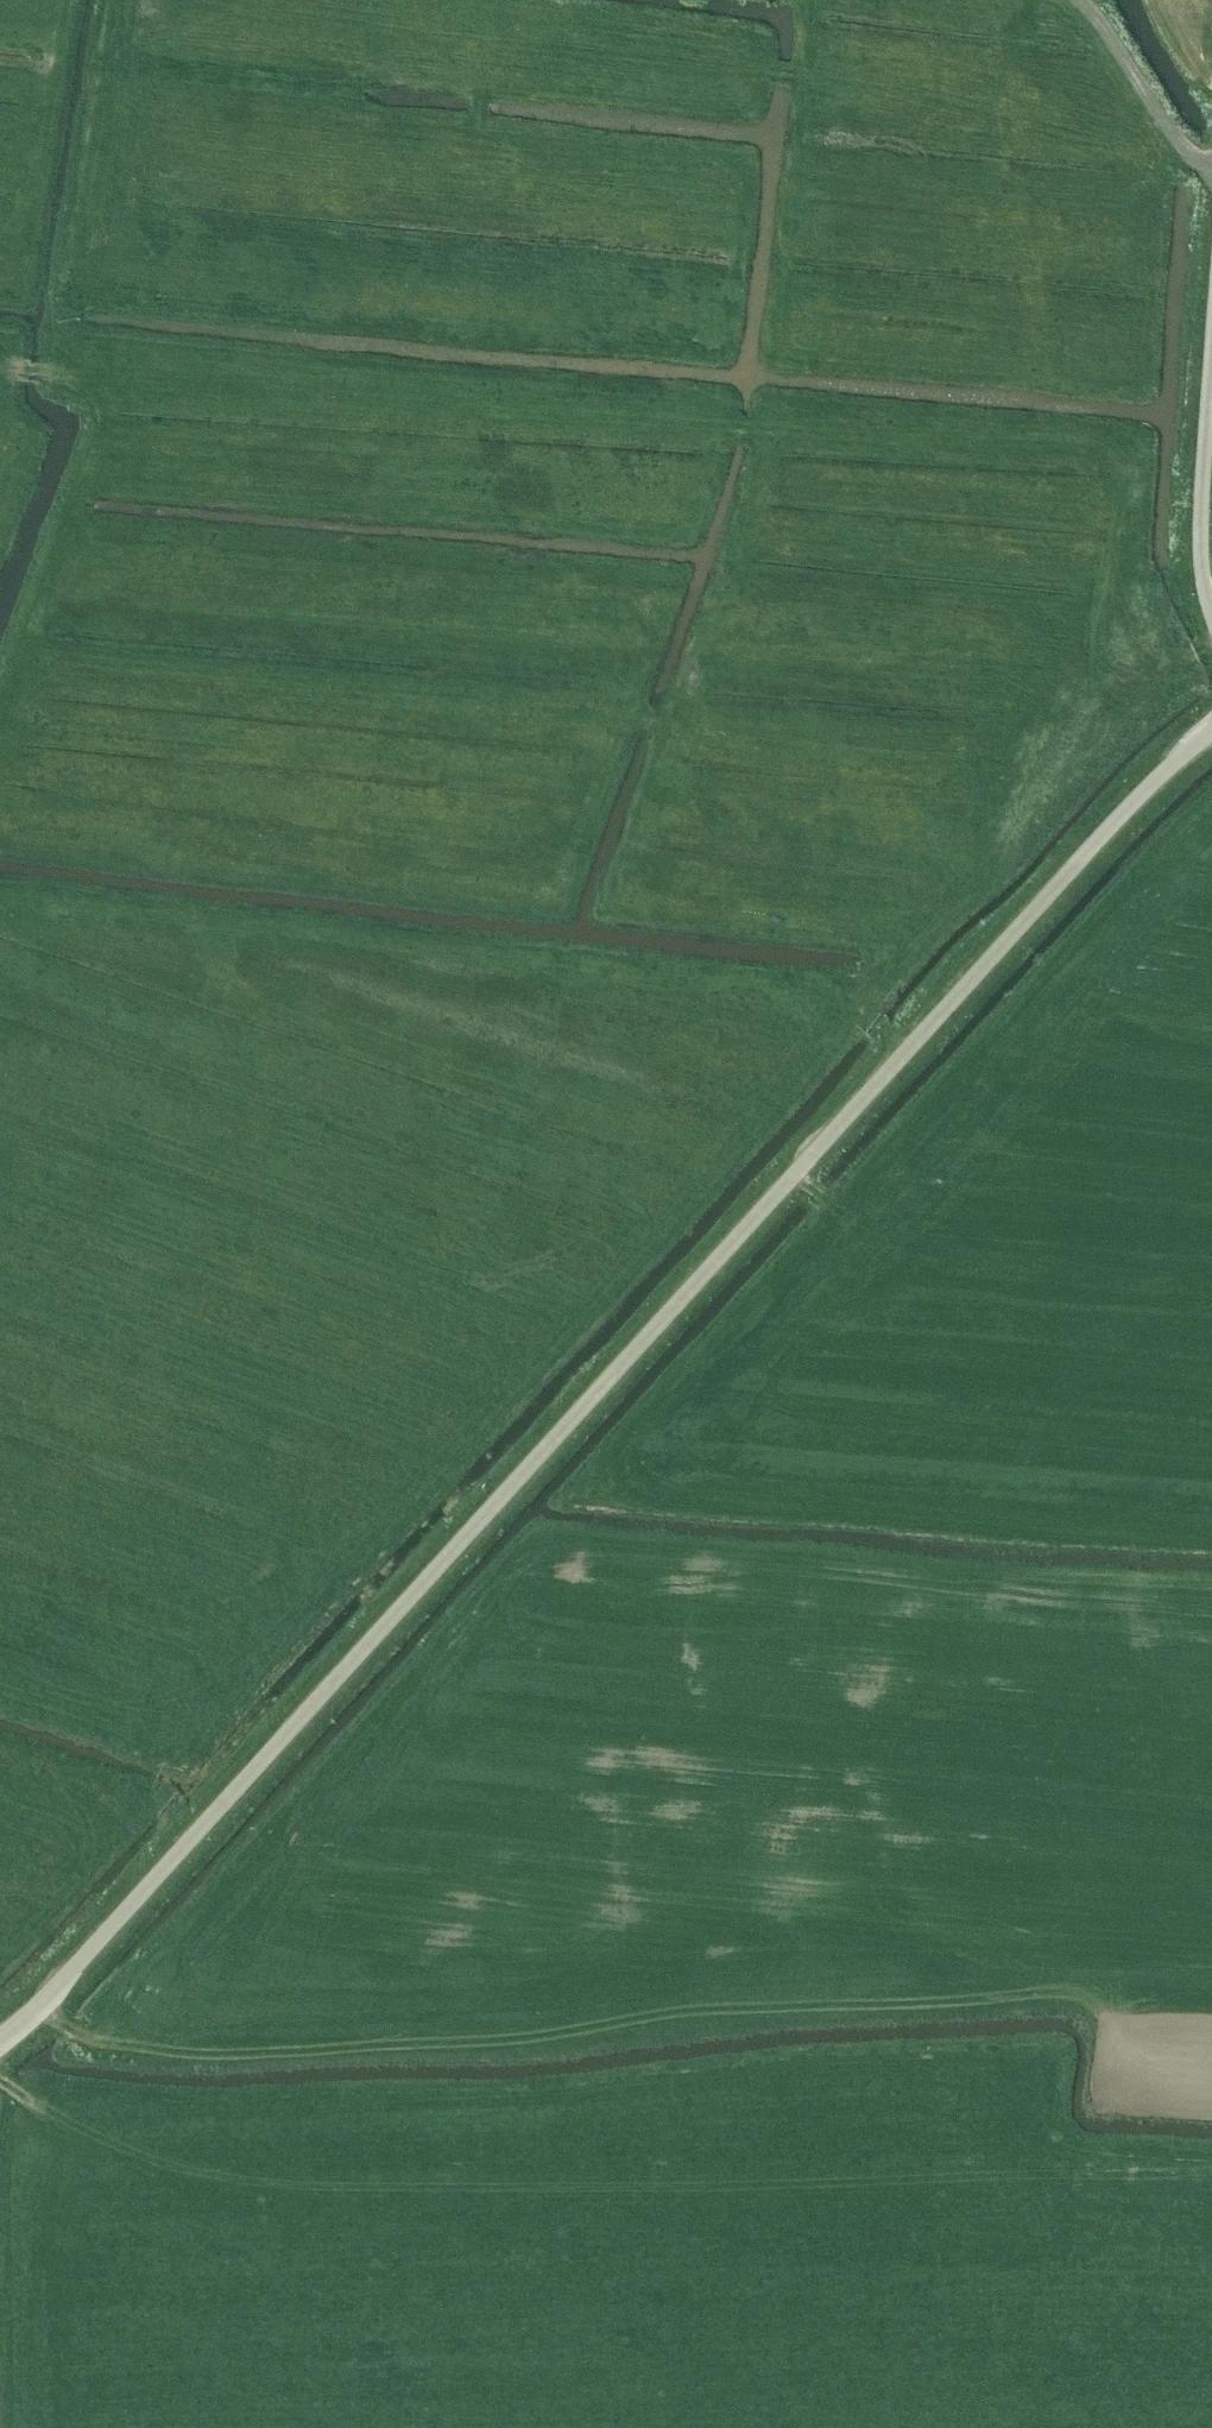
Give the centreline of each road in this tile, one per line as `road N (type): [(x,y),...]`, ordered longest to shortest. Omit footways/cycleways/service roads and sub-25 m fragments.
road 1 (tertiary): [(0,2036),(81,1961),(1108,828),(1211,730)]
road 2 (unclassified): [(1211,615),(1200,527),(1211,348)]
road 3 (track): [(1211,161),(1173,135),(1081,0)]

